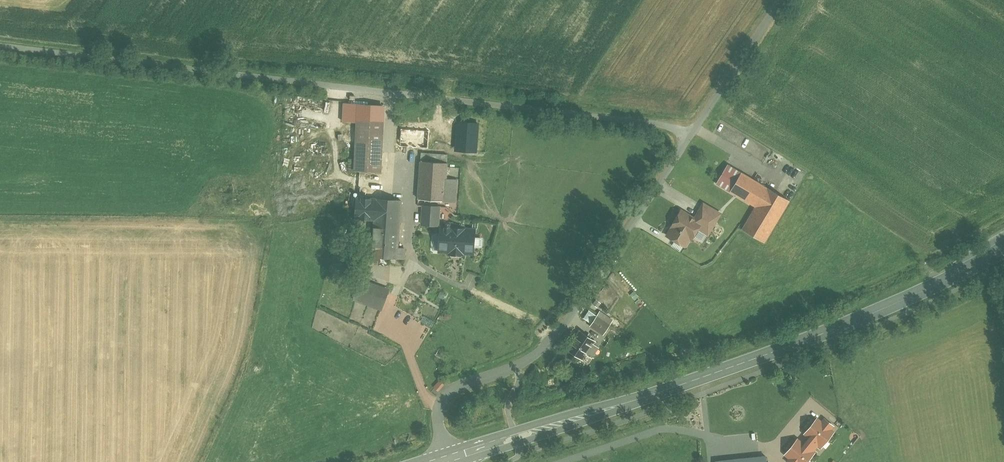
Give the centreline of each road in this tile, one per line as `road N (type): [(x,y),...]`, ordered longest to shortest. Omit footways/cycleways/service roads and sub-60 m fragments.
road 1 (unclassified): [(0,44),(663,123),(691,135)]
road 2 (primary): [(447,458),(805,341),(1003,252)]
road 3 (unclassified): [(691,135),(552,339),(526,362),(447,394),(438,412),(447,458)]
road 4 (unclassified): [(691,135),(781,0)]

